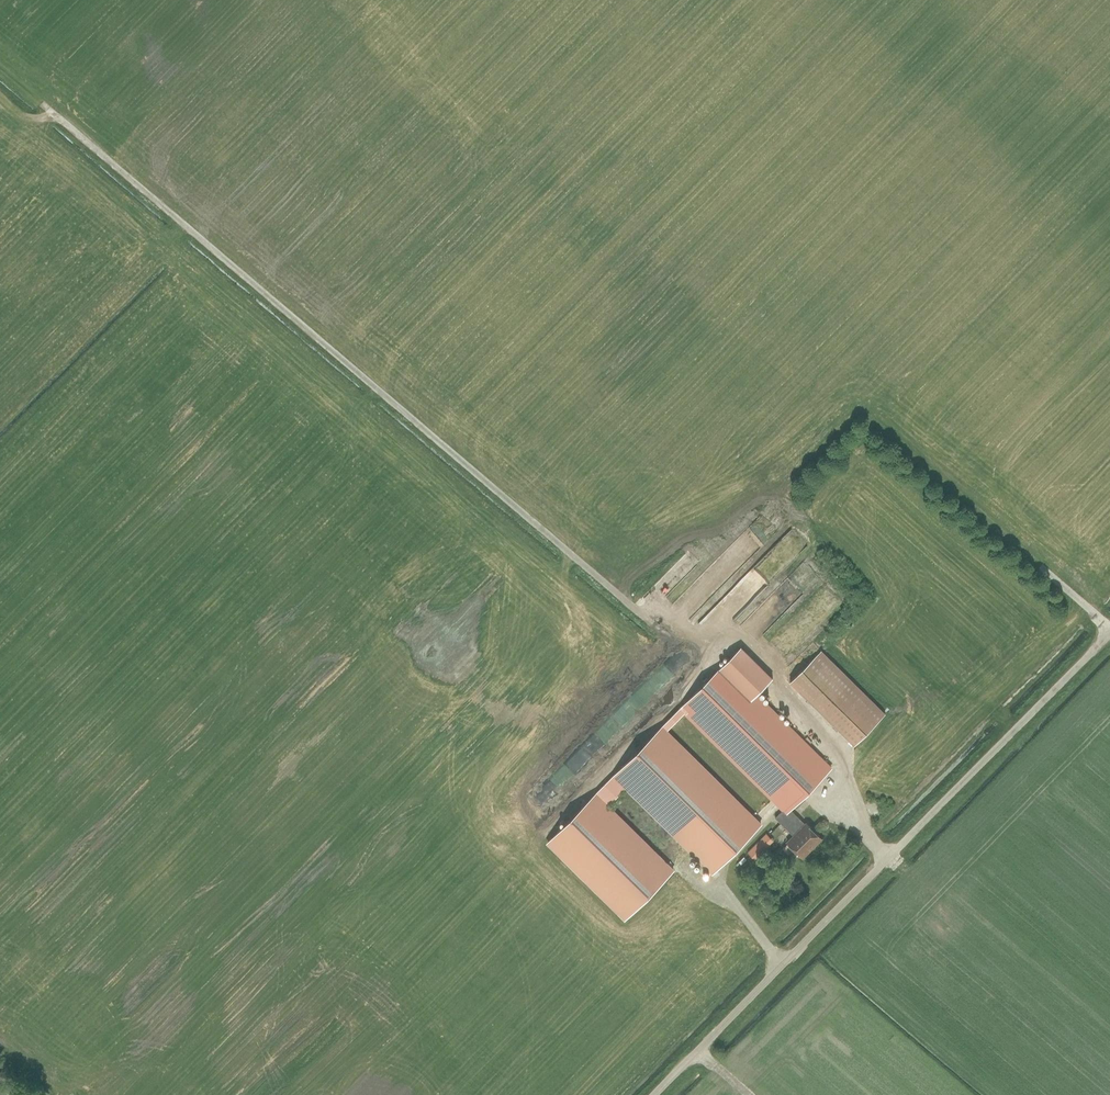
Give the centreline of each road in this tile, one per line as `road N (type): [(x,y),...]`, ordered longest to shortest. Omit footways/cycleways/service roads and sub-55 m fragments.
road 1 (unclassified): [(655,1094),(1109,634)]

